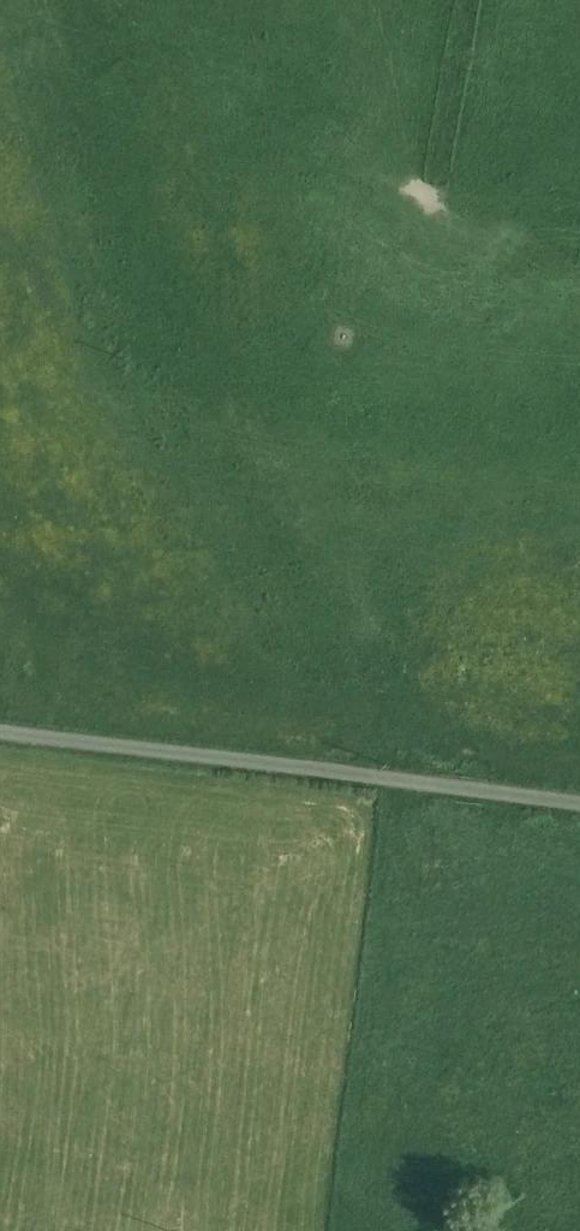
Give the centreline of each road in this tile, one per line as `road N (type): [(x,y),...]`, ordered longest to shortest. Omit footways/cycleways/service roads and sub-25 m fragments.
road 1 (track): [(579,805),(0,729)]

